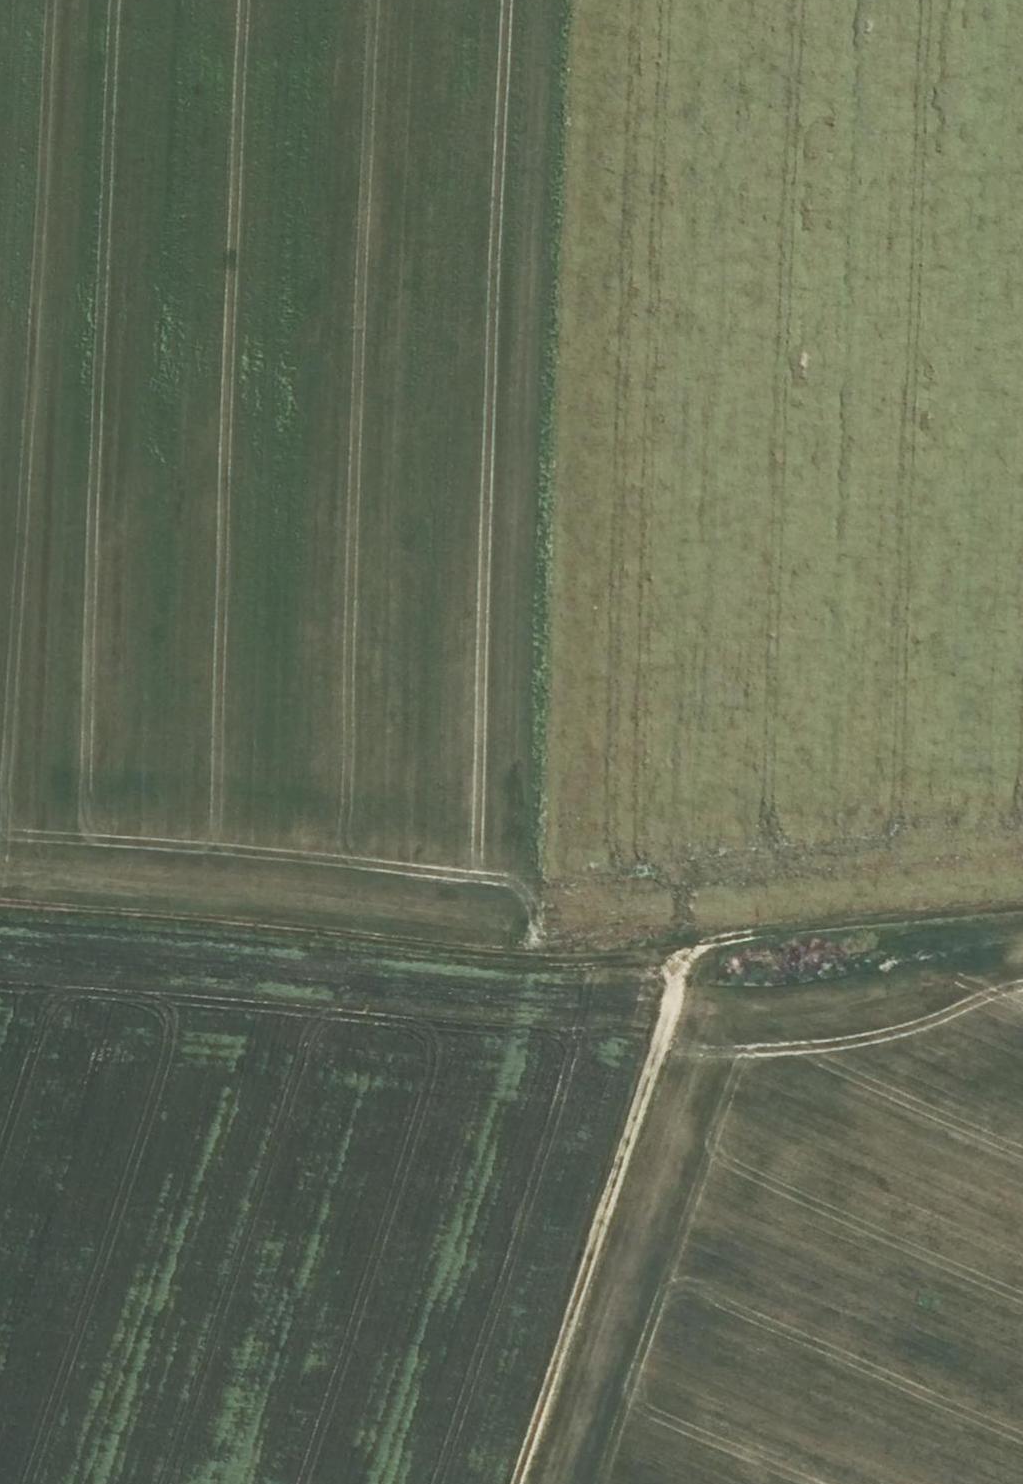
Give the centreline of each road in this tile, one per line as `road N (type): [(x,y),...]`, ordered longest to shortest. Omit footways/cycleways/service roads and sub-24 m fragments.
road 1 (track): [(1022,911),(577,956),(0,906)]
road 2 (track): [(512,1483),(683,948)]

